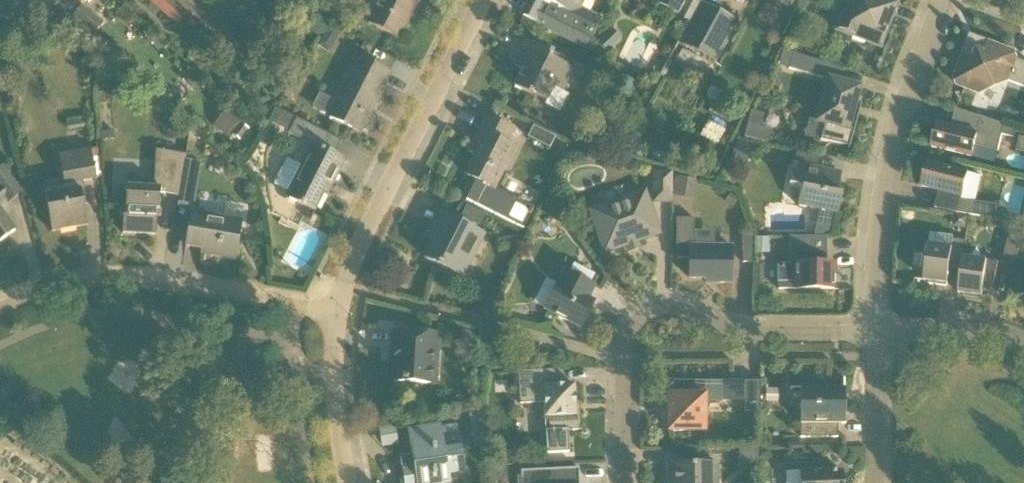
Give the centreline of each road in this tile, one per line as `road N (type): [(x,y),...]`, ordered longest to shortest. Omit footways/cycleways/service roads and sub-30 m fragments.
road 1 (residential): [(622,482),(618,358),(633,324),(658,311),(685,312),(738,336),(875,336)]
road 2 (residential): [(335,315),(353,261),(485,0)]
road 3 (residential): [(875,336),(887,168),(942,0)]
road 4 (residential): [(335,315),(103,284),(0,311)]
road 5 (residential): [(343,482),(331,381),(335,315)]
road 6 (residential): [(1023,351),(977,336),(875,336)]
road 7 (residential): [(876,482),(875,336)]

